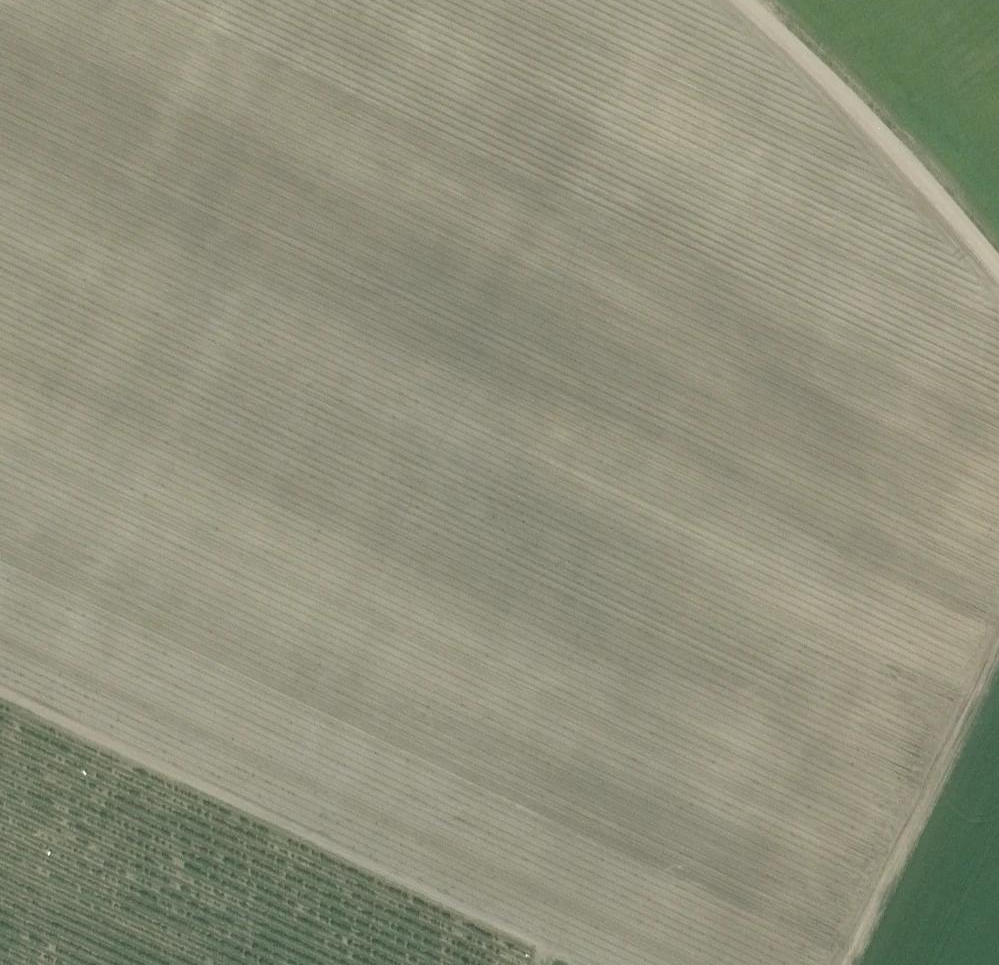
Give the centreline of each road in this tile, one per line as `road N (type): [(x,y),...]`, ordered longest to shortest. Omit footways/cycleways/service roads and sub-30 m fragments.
road 1 (track): [(594,964),(0,690)]
road 2 (track): [(744,0),(935,178),(998,255)]
road 3 (track): [(998,651),(843,964)]

